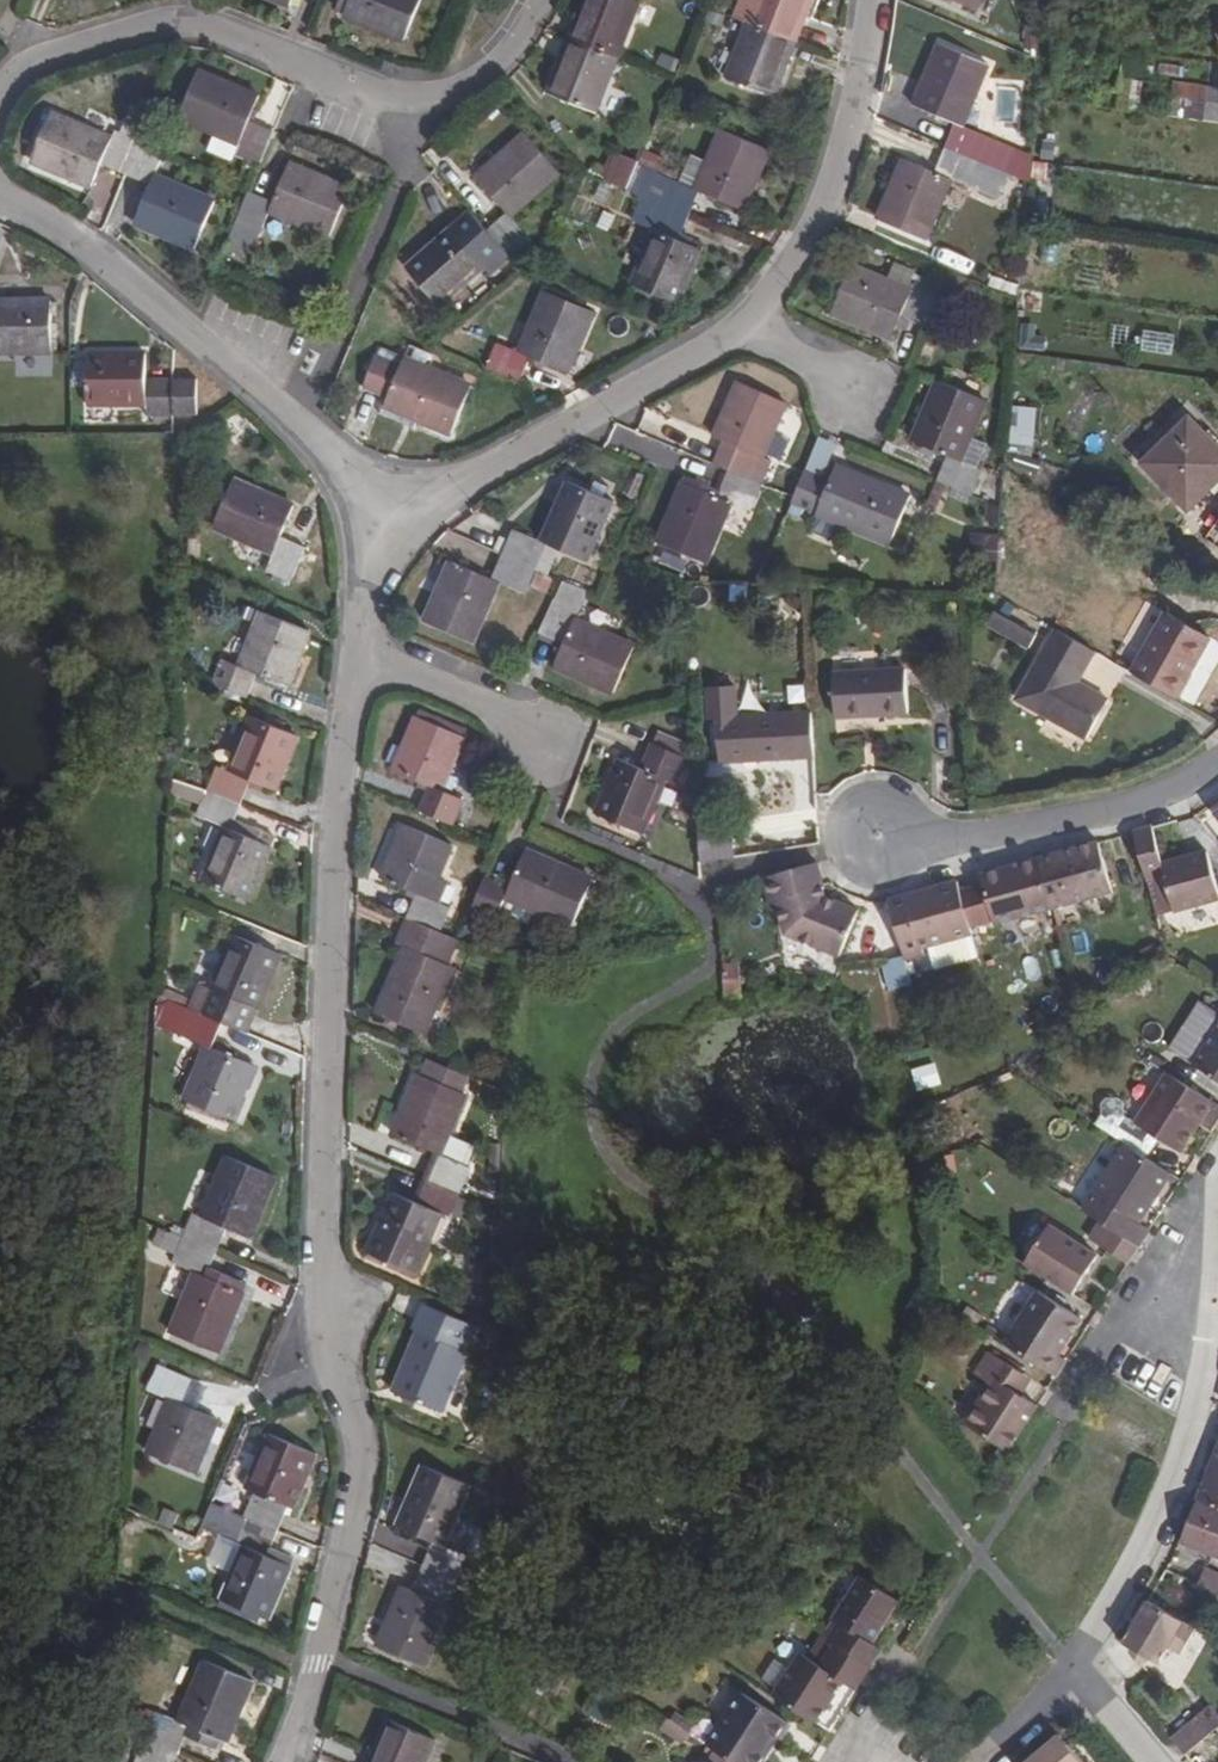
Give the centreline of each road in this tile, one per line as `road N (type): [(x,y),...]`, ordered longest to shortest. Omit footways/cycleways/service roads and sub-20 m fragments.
road 1 (residential): [(287,1761),(347,1546),(359,1443),(328,1326),(323,1206),(338,788),(361,660)]
road 2 (residential): [(0,114),(11,87),(37,68),(158,28),(202,27),(377,99),(425,102),(467,89),(512,55),(544,0)]
road 3 (residential): [(385,505),(179,322),(0,201)]
road 4 (residential): [(1217,1249),(1209,1376),(1117,1602),(1070,1673)]
road 5 (residential): [(747,321),(571,426),(385,505)]
road 6 (residential): [(878,837),(940,844),(1169,793),(1217,760)]
road 7 (residential): [(872,0),(860,79),(823,212),(747,321)]
road 8 (residential): [(550,738),(361,660)]
road 9 (residential): [(361,660),(385,505)]
road 10 (residential): [(856,393),(747,321)]
road 11 (residential): [(1070,1673),(989,1761)]

